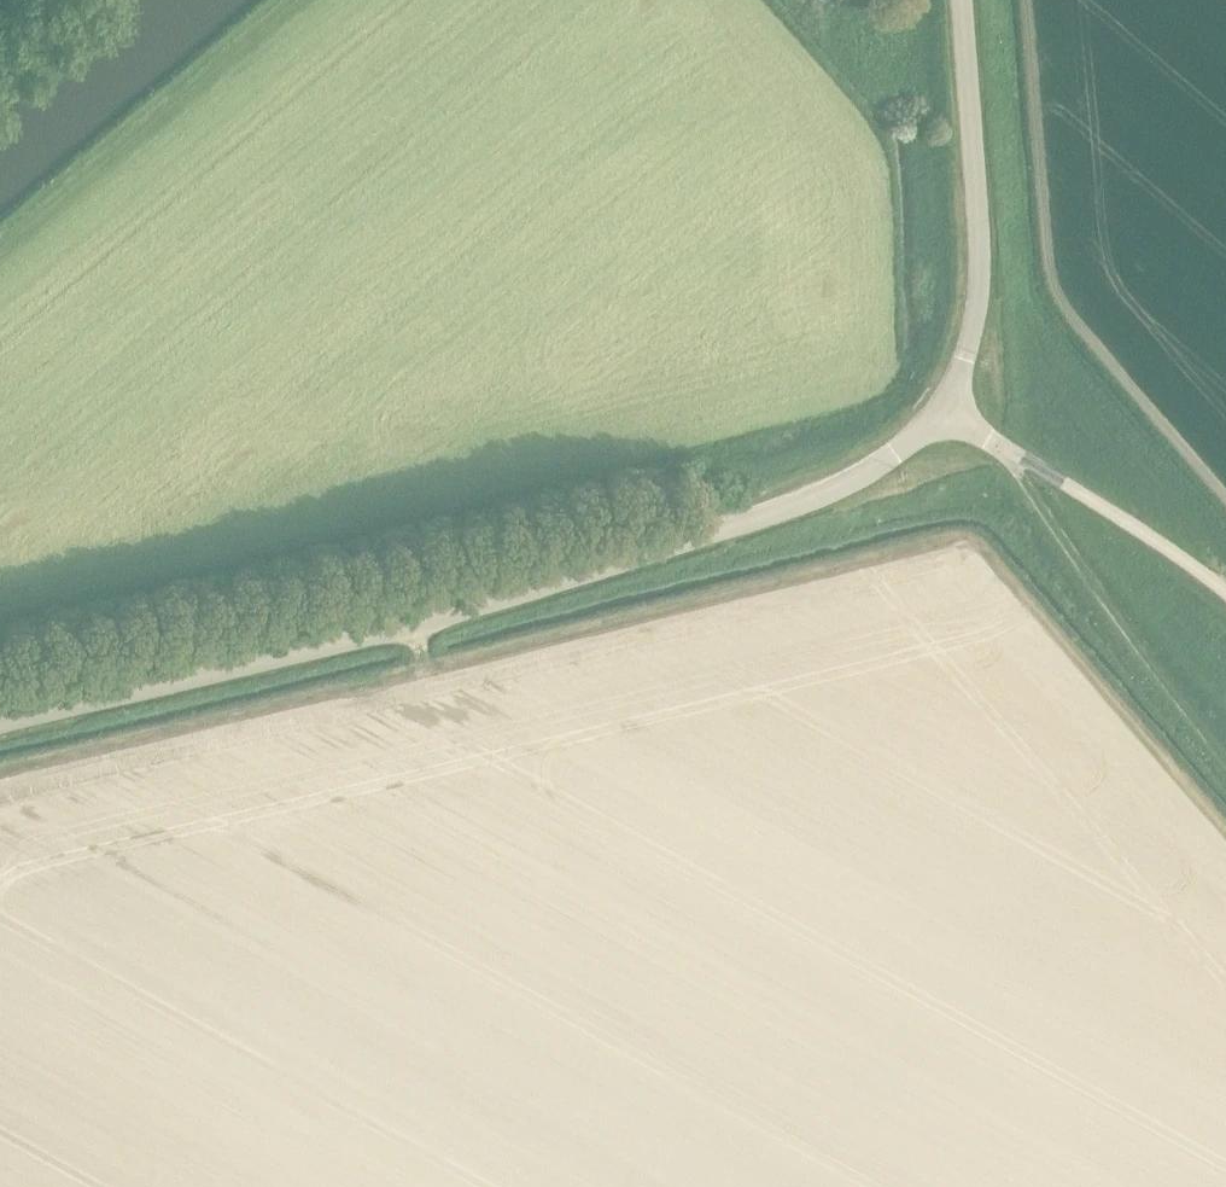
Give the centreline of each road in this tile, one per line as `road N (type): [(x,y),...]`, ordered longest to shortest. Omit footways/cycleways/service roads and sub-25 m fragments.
road 1 (tertiary): [(946,408),(915,437),(823,494),(634,556),(338,640),(0,721)]
road 2 (tertiary): [(946,408),(971,336),(975,249),(958,0)]
road 3 (track): [(1225,730),(1010,453)]
road 4 (unclassified): [(1225,592),(1175,546),(1010,453),(946,408)]

